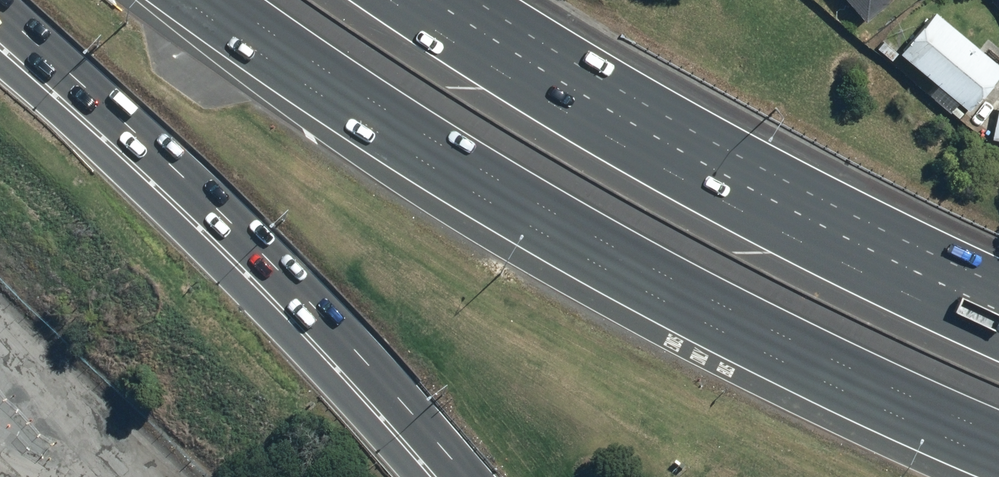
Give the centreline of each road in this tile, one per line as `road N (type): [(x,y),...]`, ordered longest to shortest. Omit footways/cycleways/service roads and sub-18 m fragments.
road 1 (motorway): [(998,431),(746,313),(566,218),(331,73),(229,0)]
road 2 (motorway): [(397,0),(545,97),(778,228),(998,334)]
road 3 (motorway): [(442,476),(139,158),(0,27)]

